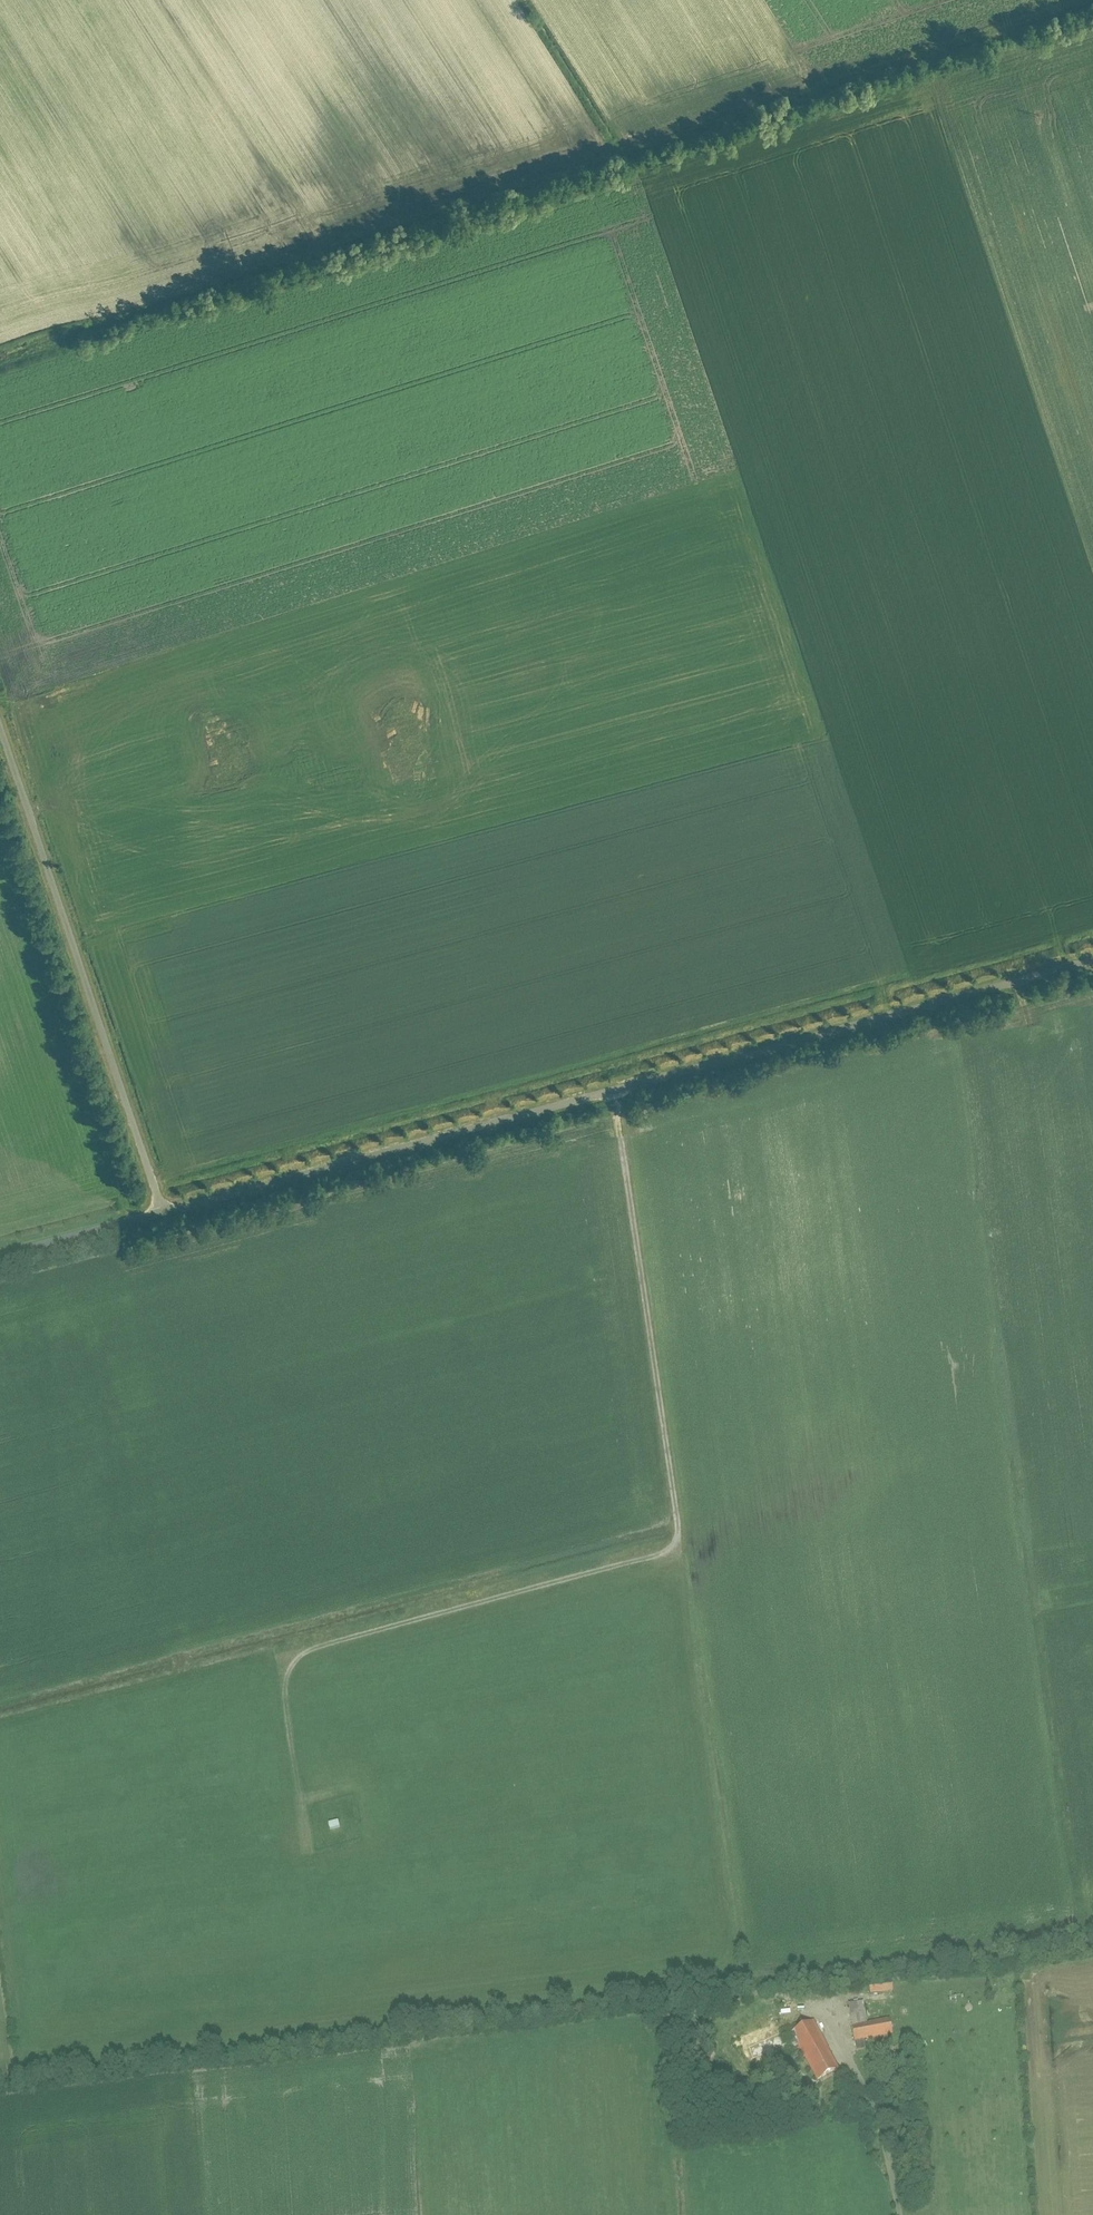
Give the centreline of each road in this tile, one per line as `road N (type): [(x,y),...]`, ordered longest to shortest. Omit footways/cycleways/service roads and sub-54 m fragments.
road 1 (residential): [(160,1209),(1092,961)]
road 2 (residential): [(160,1209),(0,726)]
road 3 (track): [(896,2214),(872,2102),(835,2030)]
road 4 (residential): [(0,1252),(160,1209)]

